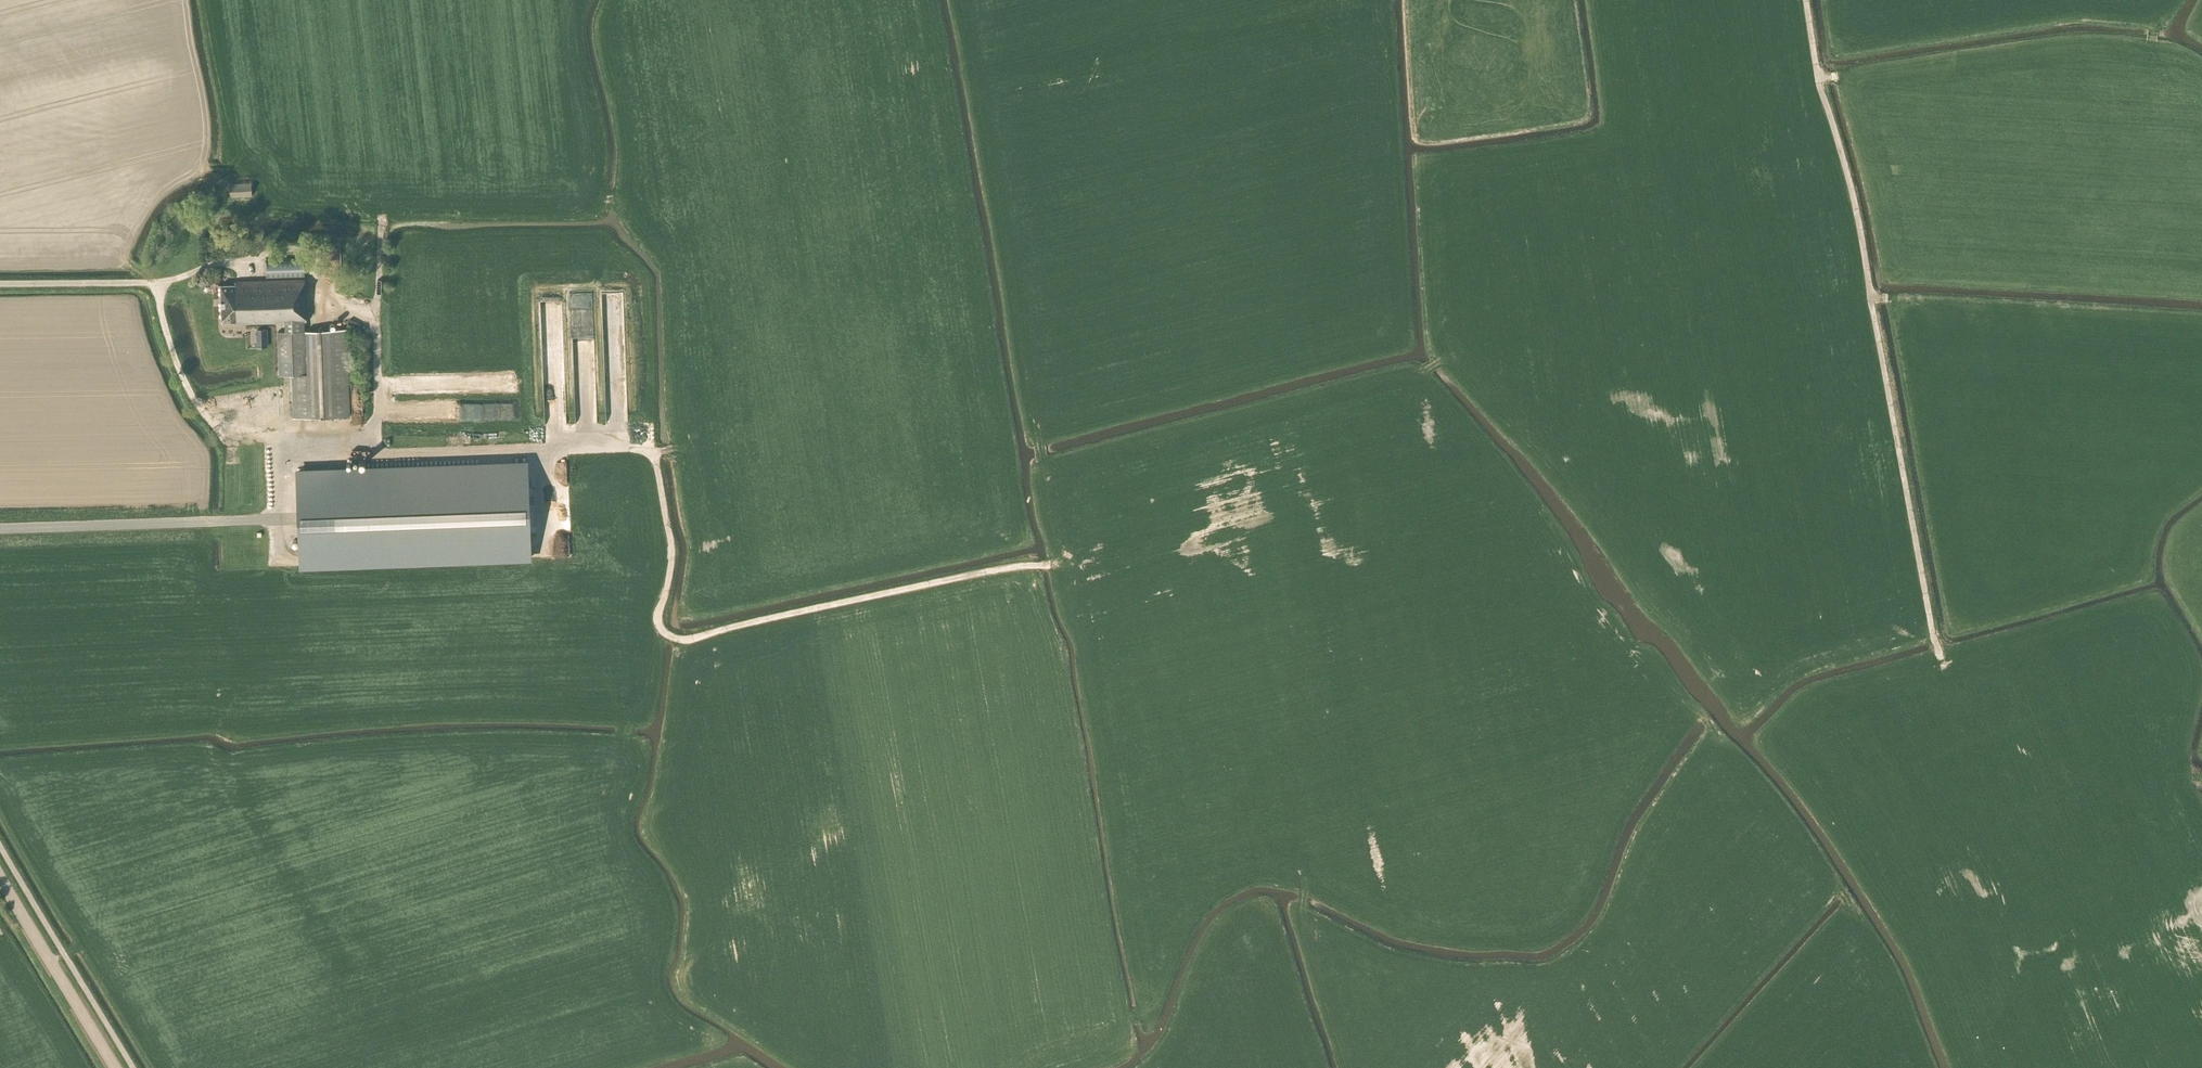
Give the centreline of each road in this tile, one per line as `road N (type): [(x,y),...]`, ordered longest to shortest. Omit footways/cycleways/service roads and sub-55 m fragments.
road 1 (secondary): [(116,1067),(0,877)]

